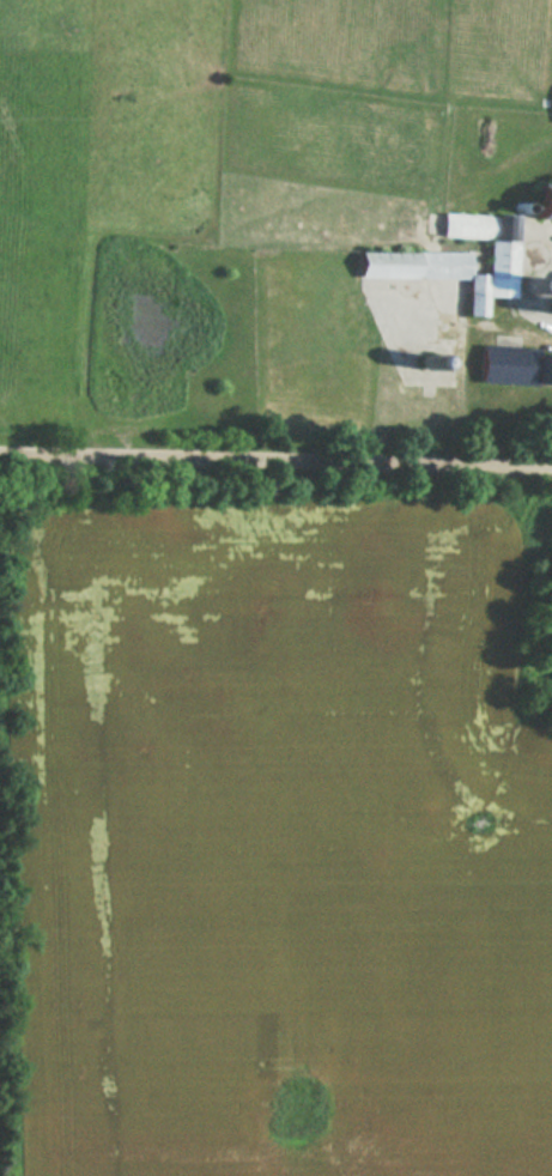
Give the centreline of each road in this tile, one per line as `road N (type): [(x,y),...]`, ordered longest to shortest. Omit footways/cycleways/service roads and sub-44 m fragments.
road 1 (residential): [(551,459),(0,449)]

